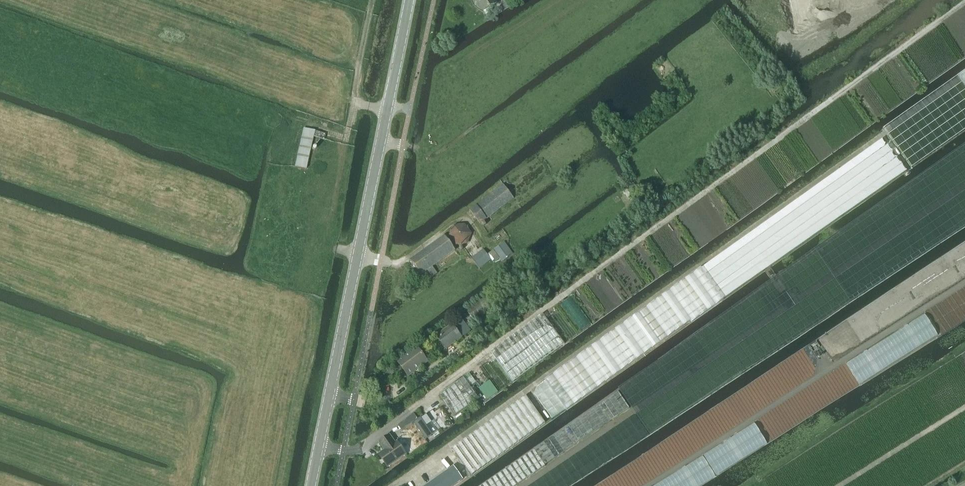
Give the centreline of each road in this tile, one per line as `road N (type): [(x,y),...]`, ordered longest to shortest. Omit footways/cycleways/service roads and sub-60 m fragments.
road 1 (tertiary): [(410,0),(311,485)]
road 2 (track): [(964,407),(840,485)]

